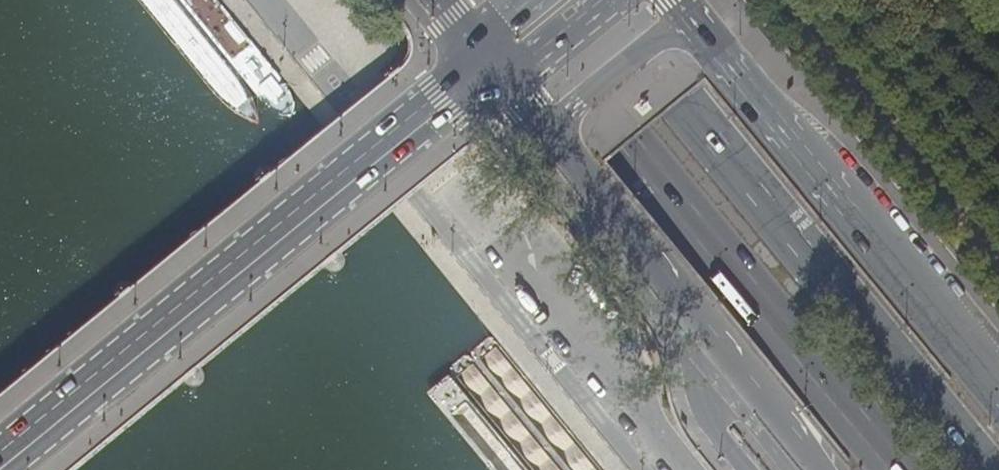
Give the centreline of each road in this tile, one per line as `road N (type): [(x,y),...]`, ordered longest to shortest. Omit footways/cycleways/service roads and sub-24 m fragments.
road 1 (secondary): [(0,466),(490,62)]
road 2 (primary): [(998,462),(599,0)]
road 3 (primary): [(517,0),(896,469)]
road 4 (primary): [(998,382),(689,16)]
road 5 (primary): [(548,129),(815,469)]
road 6 (primary): [(689,16),(548,129)]

